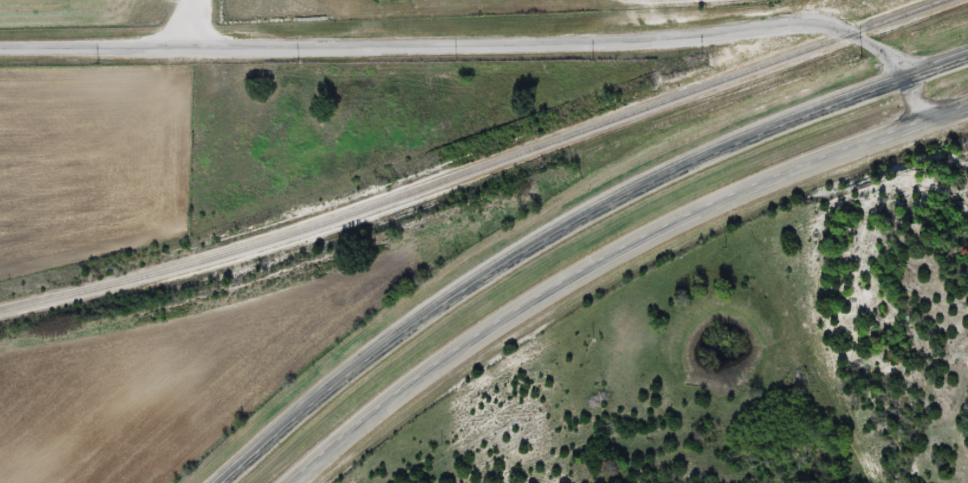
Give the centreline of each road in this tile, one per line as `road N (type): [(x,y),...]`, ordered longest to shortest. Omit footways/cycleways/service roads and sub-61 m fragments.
road 1 (residential): [(931,118),(911,78),(880,48),(817,25),(0,45)]
road 2 (trunk): [(967,58),(654,179),(443,302),(225,482)]
road 3 (trunk): [(290,482),(450,355),(614,255),(827,156),(967,105)]

